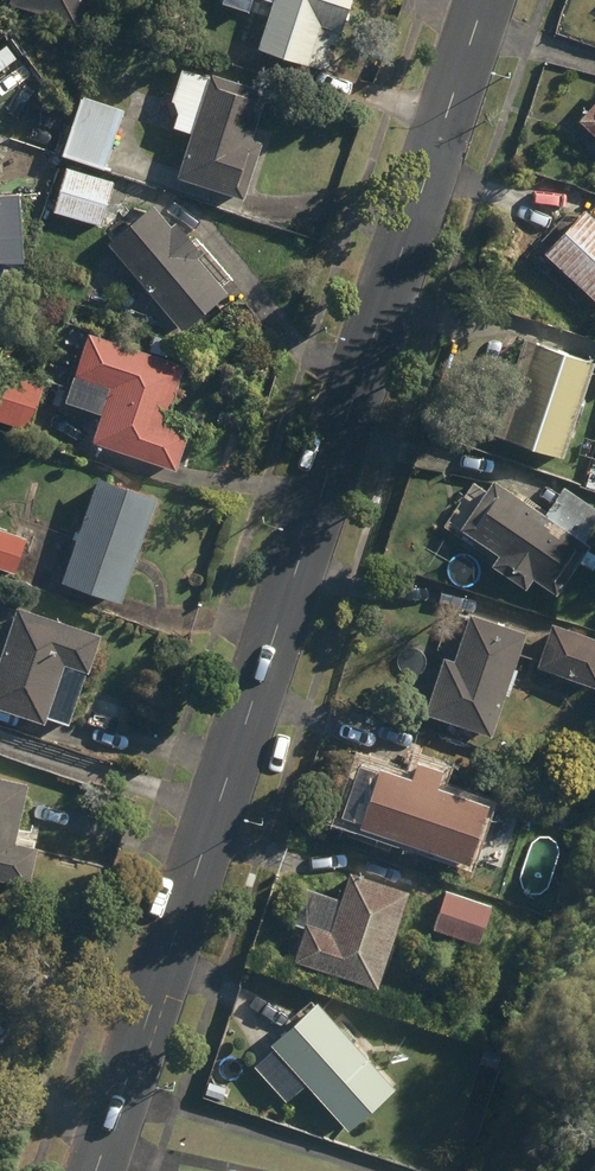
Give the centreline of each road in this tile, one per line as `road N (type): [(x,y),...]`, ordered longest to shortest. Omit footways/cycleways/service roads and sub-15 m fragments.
road 1 (tertiary): [(97,1170),(485,0)]

